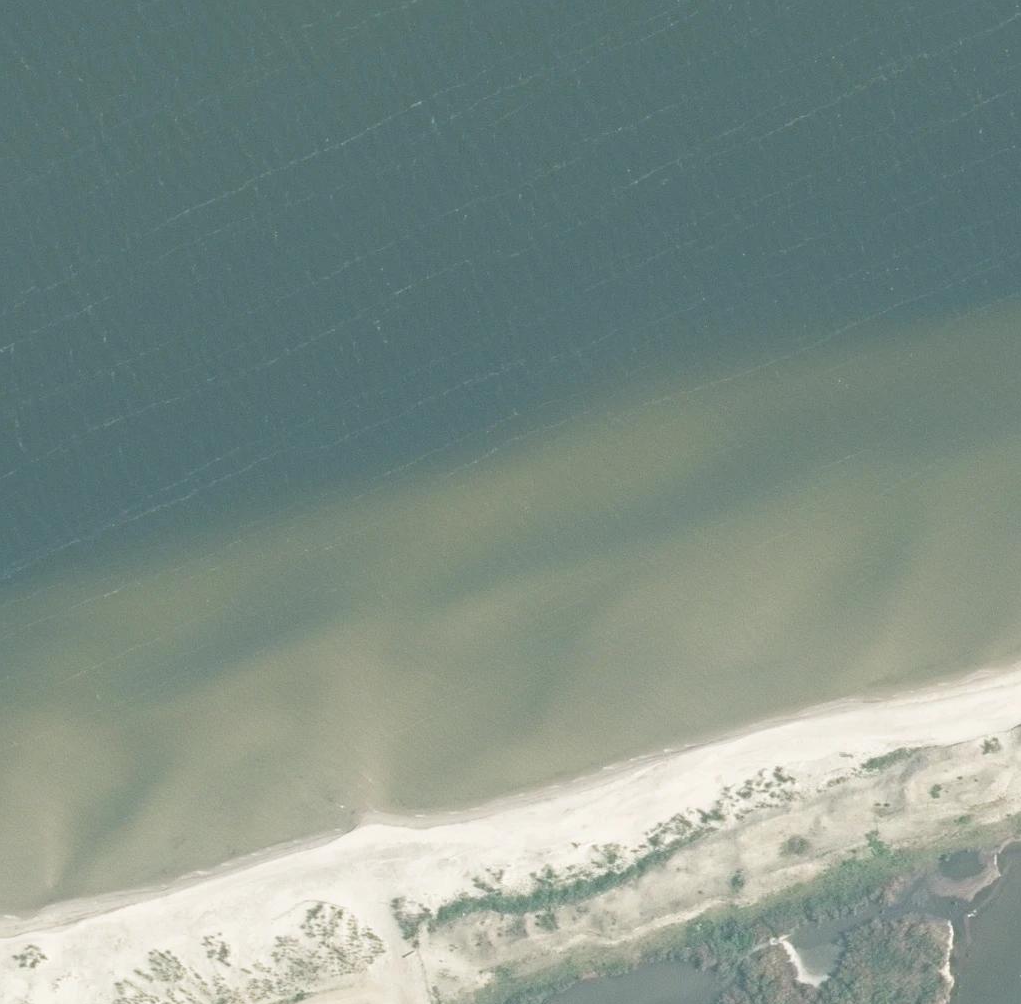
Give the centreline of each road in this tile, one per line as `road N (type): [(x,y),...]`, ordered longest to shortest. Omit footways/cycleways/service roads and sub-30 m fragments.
road 1 (track): [(378,979),(333,967),(214,1003)]

